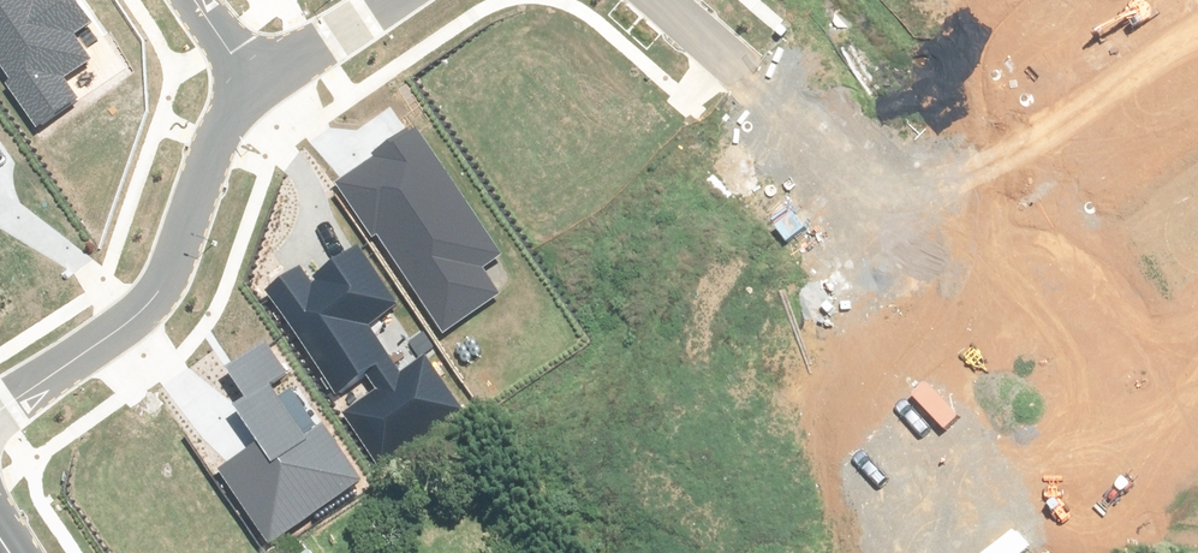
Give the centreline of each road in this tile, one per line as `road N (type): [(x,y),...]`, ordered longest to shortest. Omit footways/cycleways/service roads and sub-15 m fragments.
road 1 (residential): [(0,427),(143,316),(235,76)]
road 2 (unknown): [(923,268),(1163,486),(1197,531)]
road 3 (unknown): [(923,268),(1097,76),(1152,48),(1197,55)]
road 4 (unknown): [(689,55),(923,268)]
road 5 (residential): [(235,76),(360,0)]

